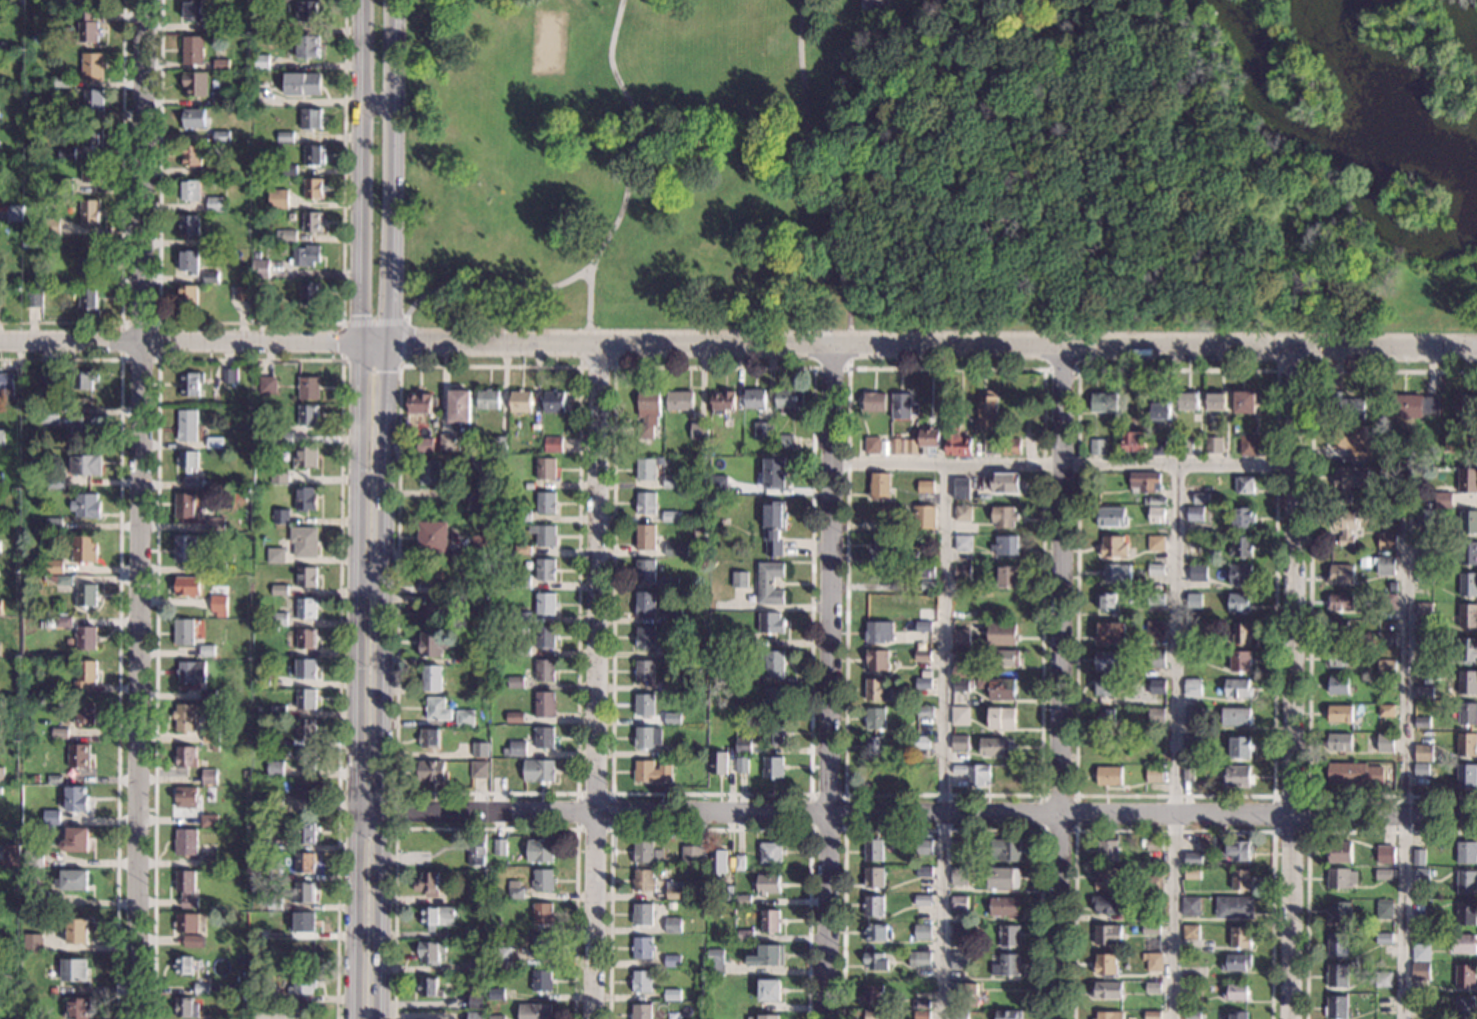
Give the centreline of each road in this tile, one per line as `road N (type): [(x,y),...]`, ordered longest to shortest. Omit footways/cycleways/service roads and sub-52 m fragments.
road 1 (residential): [(1476,353),(0,341)]
road 2 (residential): [(1476,813),(357,810)]
road 3 (tertiary): [(381,1018),(397,0)]
road 4 (residential): [(137,1018),(145,0)]
road 5 (tertiary): [(359,0),(355,1018)]
road 6 (residential): [(593,1018),(598,346)]
road 7 (residential): [(830,1018),(834,349)]
road 8 (residential): [(1057,1018),(1062,351)]
road 9 (residential): [(1291,352),(1287,1018)]

